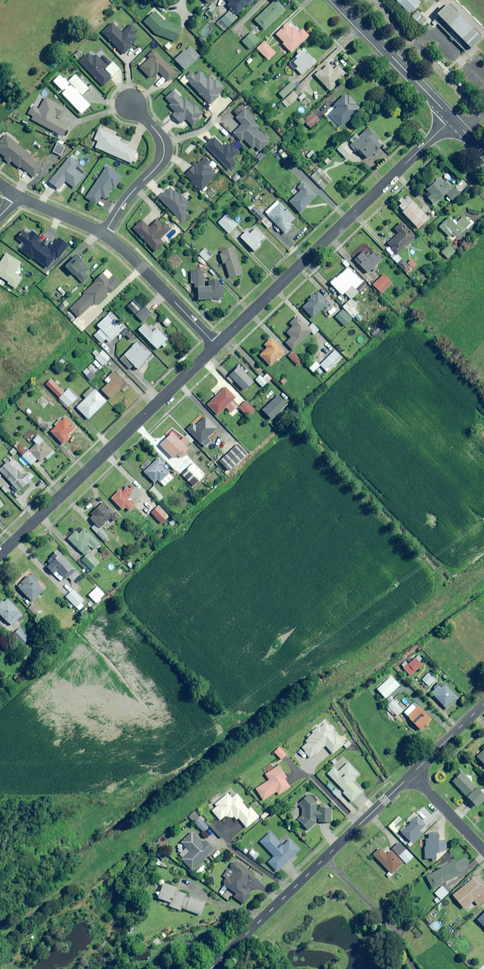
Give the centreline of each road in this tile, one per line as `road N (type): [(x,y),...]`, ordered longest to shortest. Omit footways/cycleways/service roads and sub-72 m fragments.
road 1 (residential): [(217,346),(452,119)]
road 2 (residential): [(0,555),(217,346)]
road 3 (residential): [(211,968),(413,775)]
road 4 (tertiary): [(337,0),(452,119)]
road 5 (residential): [(130,104),(164,149),(104,237)]
road 6 (residential): [(104,237),(217,346)]

